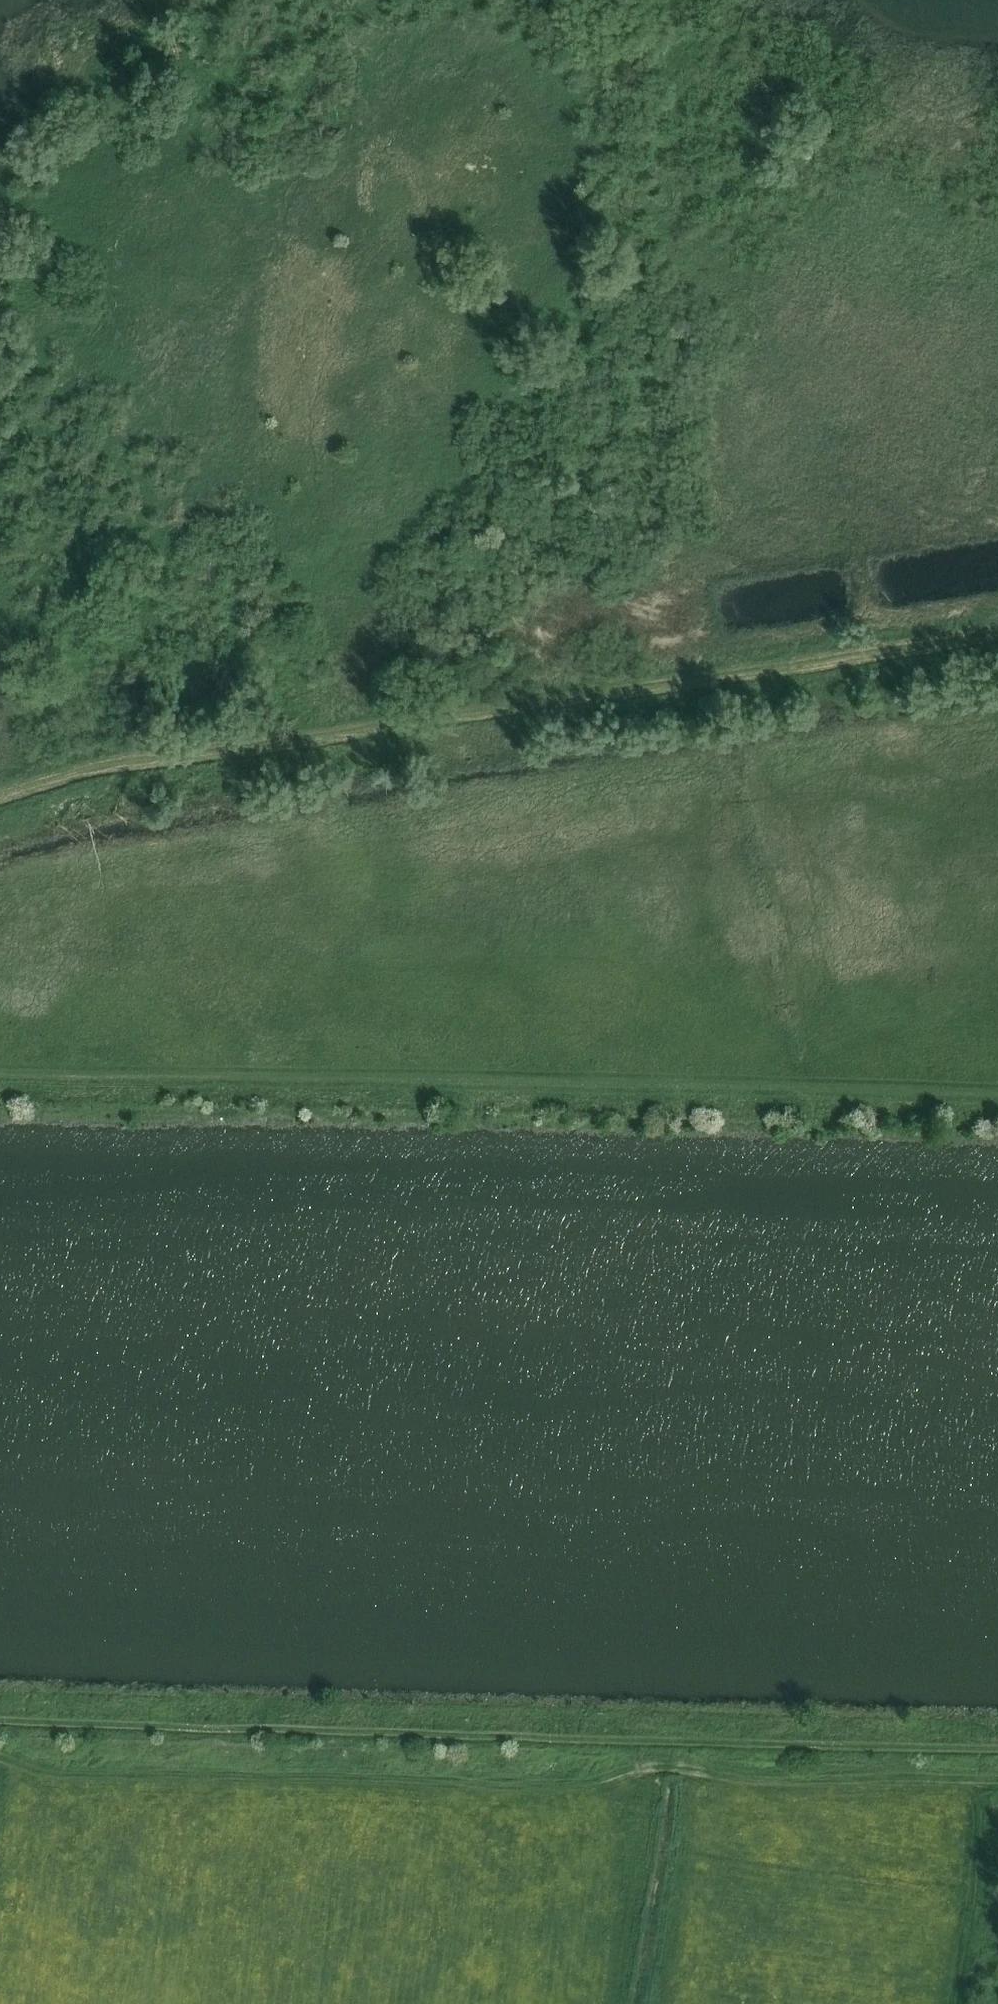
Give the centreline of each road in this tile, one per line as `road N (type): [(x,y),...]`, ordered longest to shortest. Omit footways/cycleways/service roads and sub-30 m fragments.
road 1 (track): [(997,628),(0,793)]
road 2 (track): [(0,1726),(997,1747)]
road 3 (track): [(0,1076),(997,1094)]

